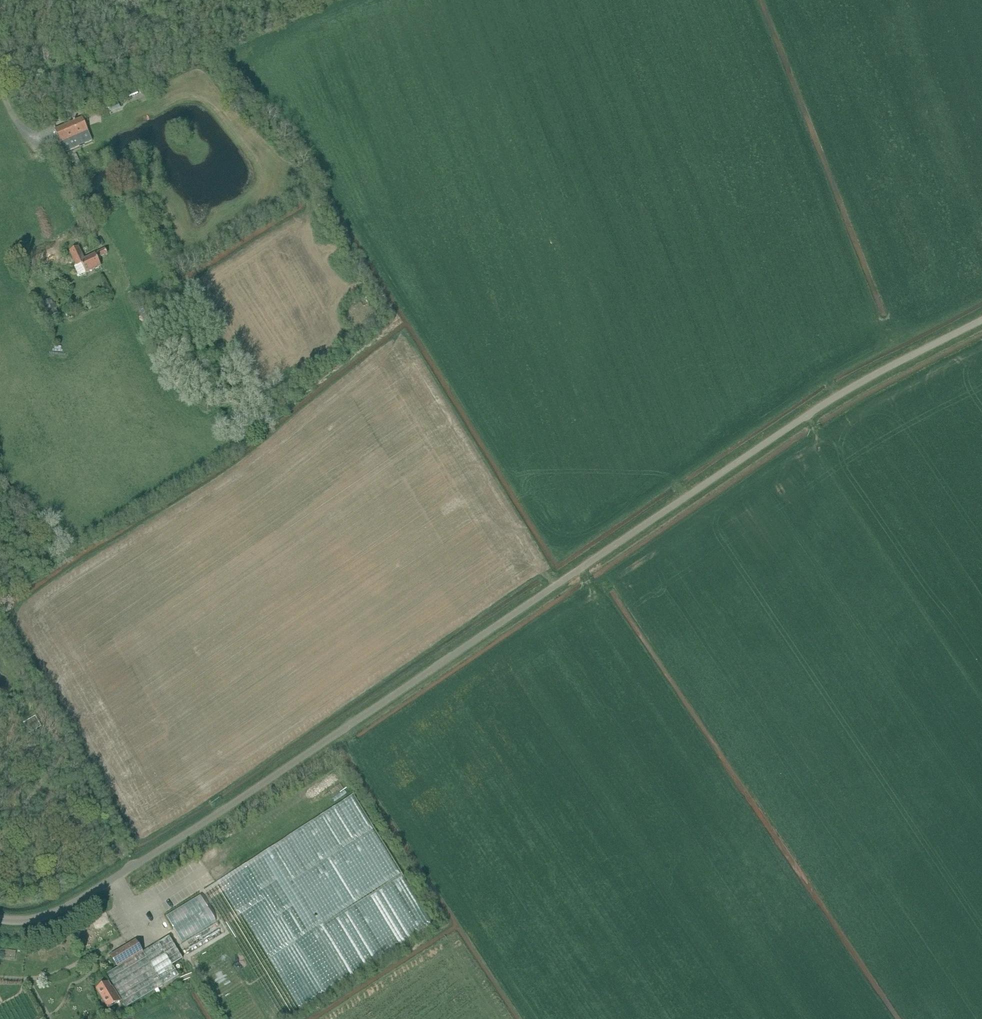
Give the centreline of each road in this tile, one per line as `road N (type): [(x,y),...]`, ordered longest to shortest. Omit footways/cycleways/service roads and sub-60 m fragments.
road 1 (unclassified): [(0,923),(40,916),(733,459),(879,369),(981,317)]
road 2 (unclassified): [(0,833),(24,800),(41,726),(0,636)]

